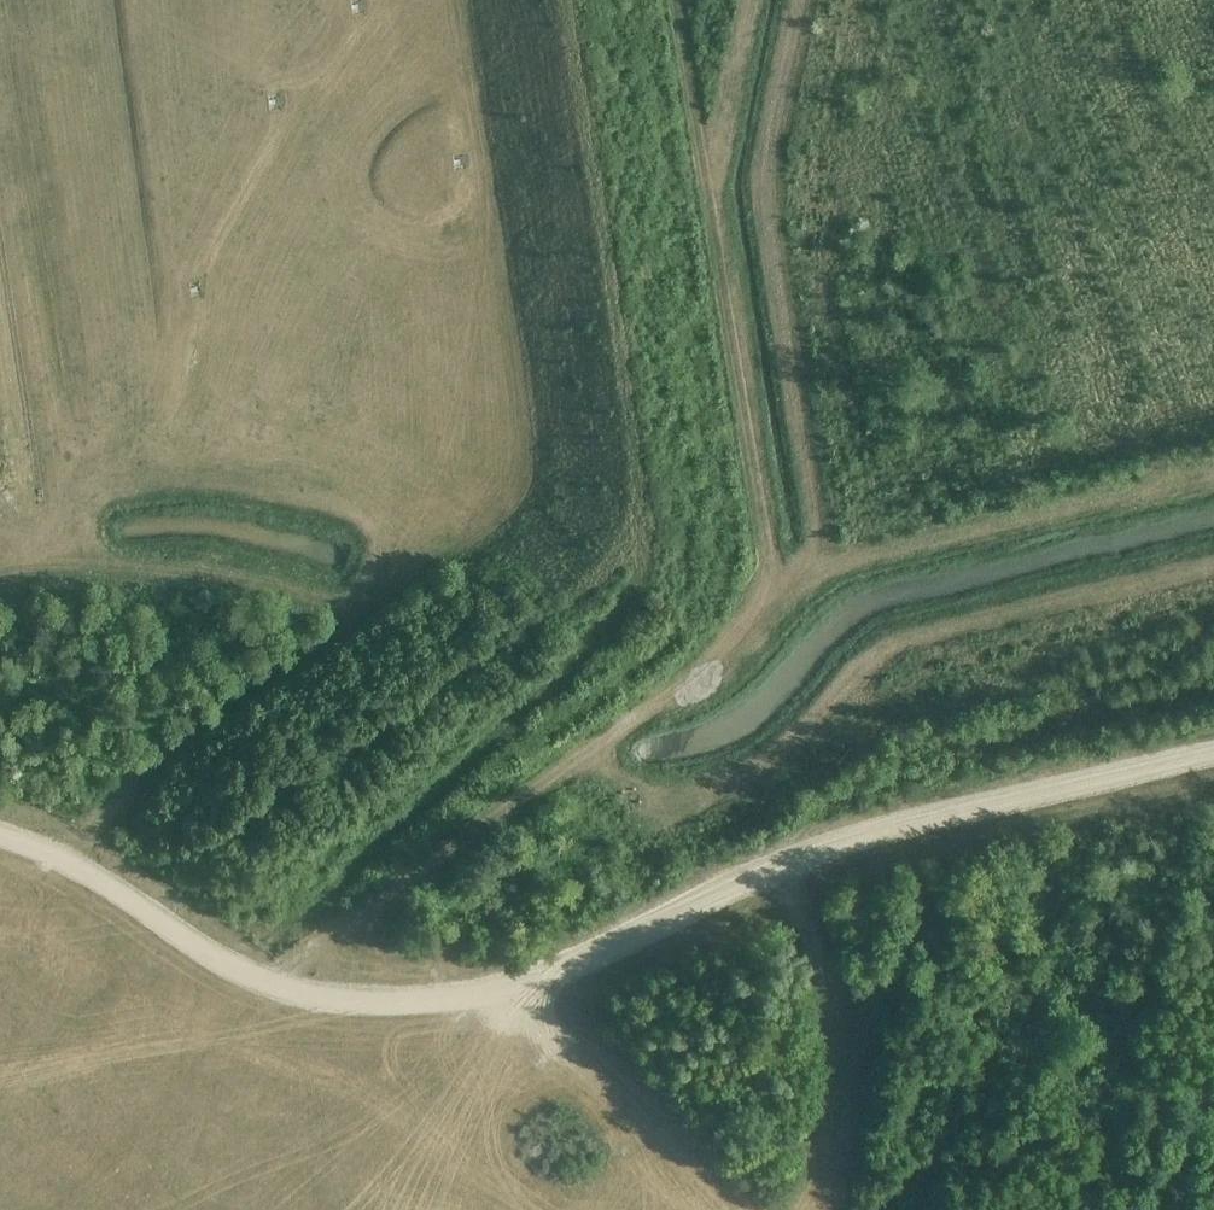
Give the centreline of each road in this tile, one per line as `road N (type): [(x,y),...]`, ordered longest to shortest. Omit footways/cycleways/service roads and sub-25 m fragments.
road 1 (track): [(1213,752),(787,861),(506,986),(401,993),(290,987),(231,966),(32,839),(0,832)]
road 2 (track): [(506,986),(728,1209)]

